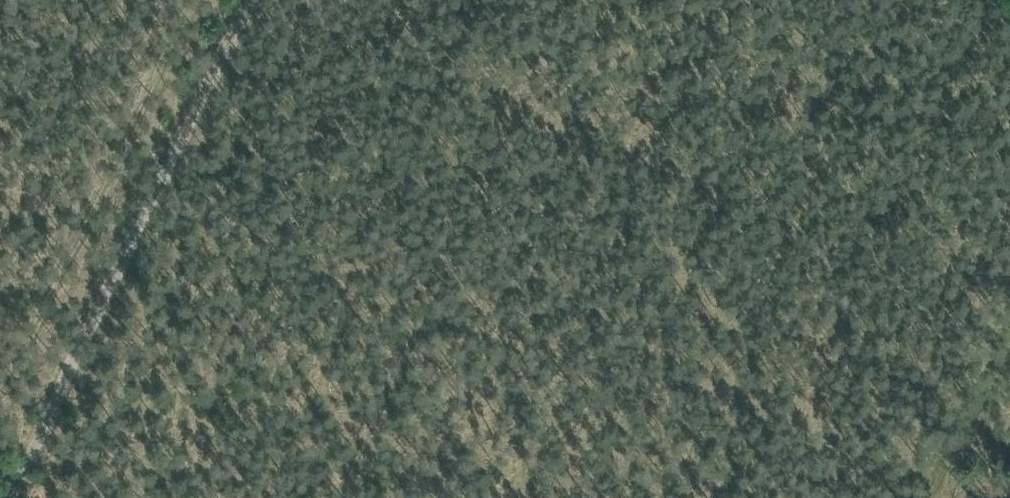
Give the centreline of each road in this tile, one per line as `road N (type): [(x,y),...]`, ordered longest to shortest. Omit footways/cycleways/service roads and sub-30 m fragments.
road 1 (track): [(14,497),(264,0)]
road 2 (track): [(932,497),(1009,338)]

